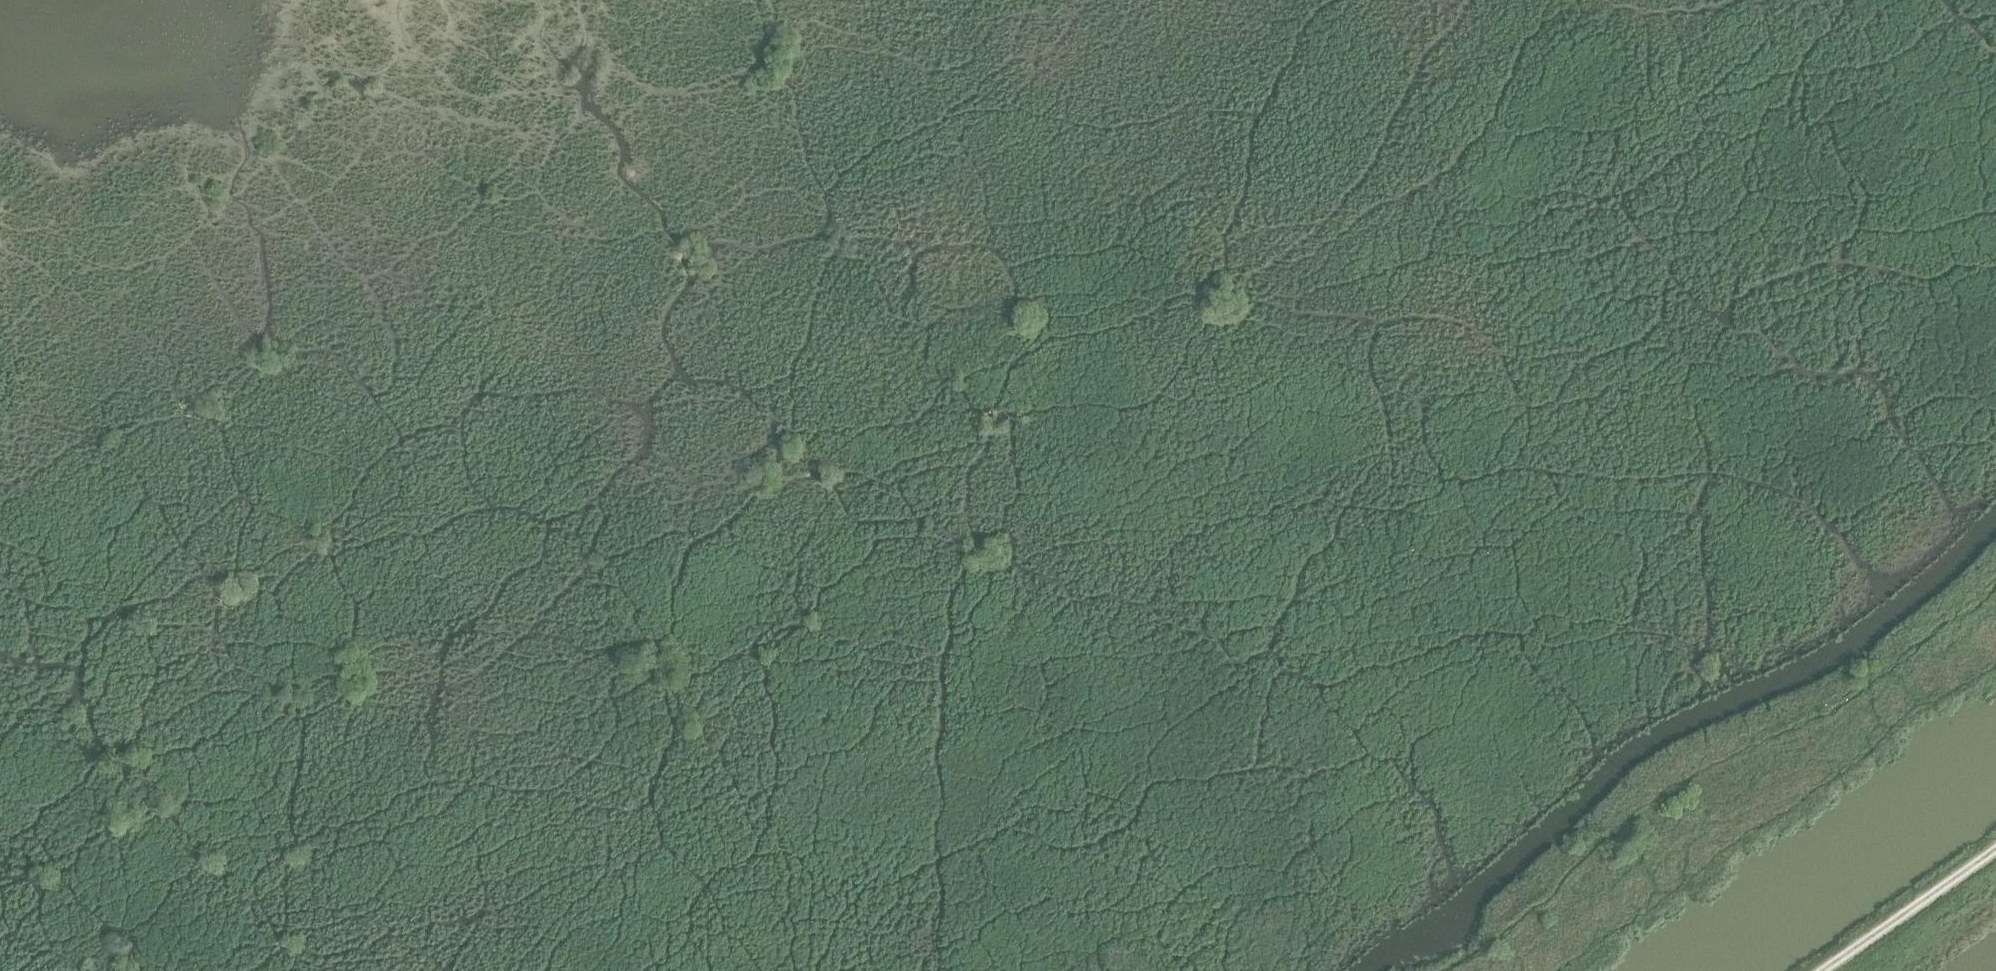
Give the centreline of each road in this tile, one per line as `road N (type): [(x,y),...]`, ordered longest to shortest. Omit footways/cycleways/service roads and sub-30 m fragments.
road 1 (track): [(1995,850),(1825,970)]

